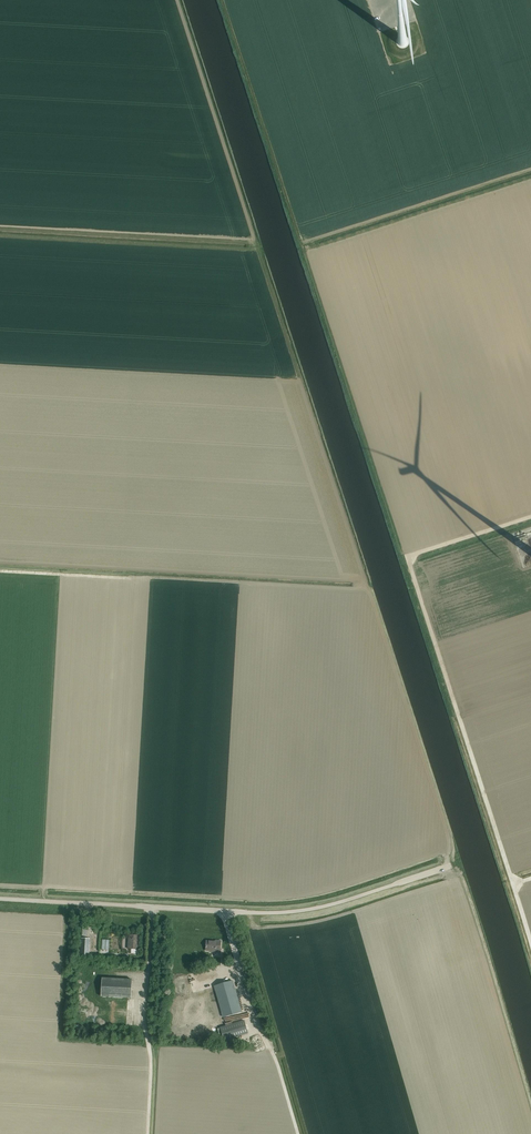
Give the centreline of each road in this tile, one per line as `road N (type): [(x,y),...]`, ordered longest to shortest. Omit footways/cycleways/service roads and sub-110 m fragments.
road 1 (track): [(530,949),(407,556),(530,516)]
road 2 (unclassified): [(462,870),(300,917),(0,902)]

